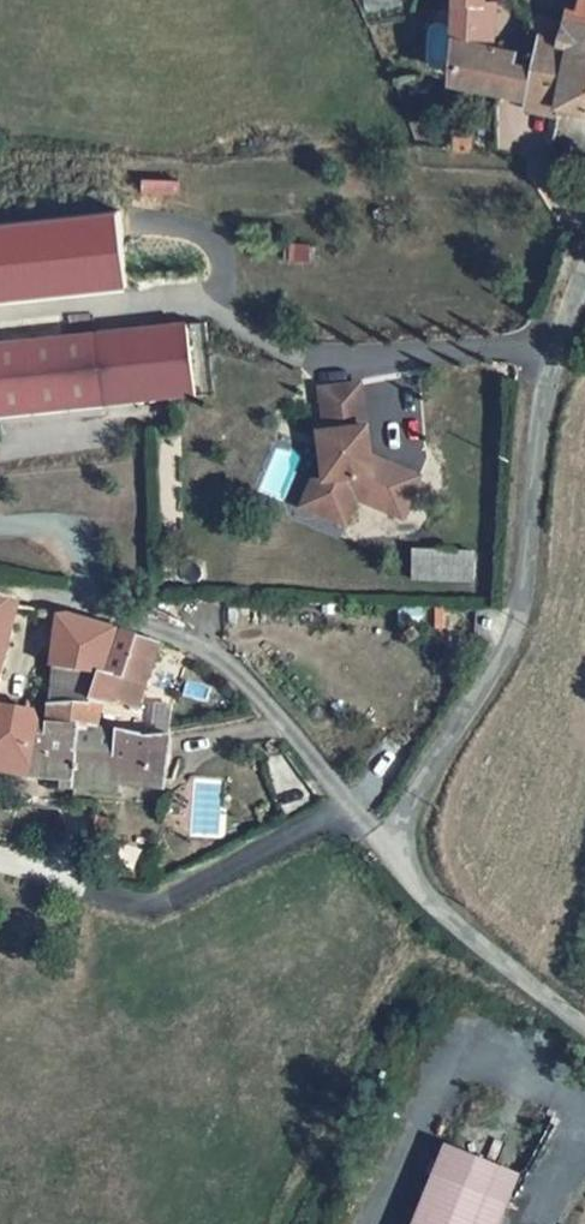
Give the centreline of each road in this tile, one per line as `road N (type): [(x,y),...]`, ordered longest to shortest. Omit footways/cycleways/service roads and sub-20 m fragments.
road 1 (residential): [(394,856),(419,785),(505,657),(523,602),(540,424),(584,257)]
road 2 (unclassified): [(394,856),(238,672),(200,648),(103,615),(6,595)]
road 3 (residential): [(584,1027),(449,923),(394,856)]

